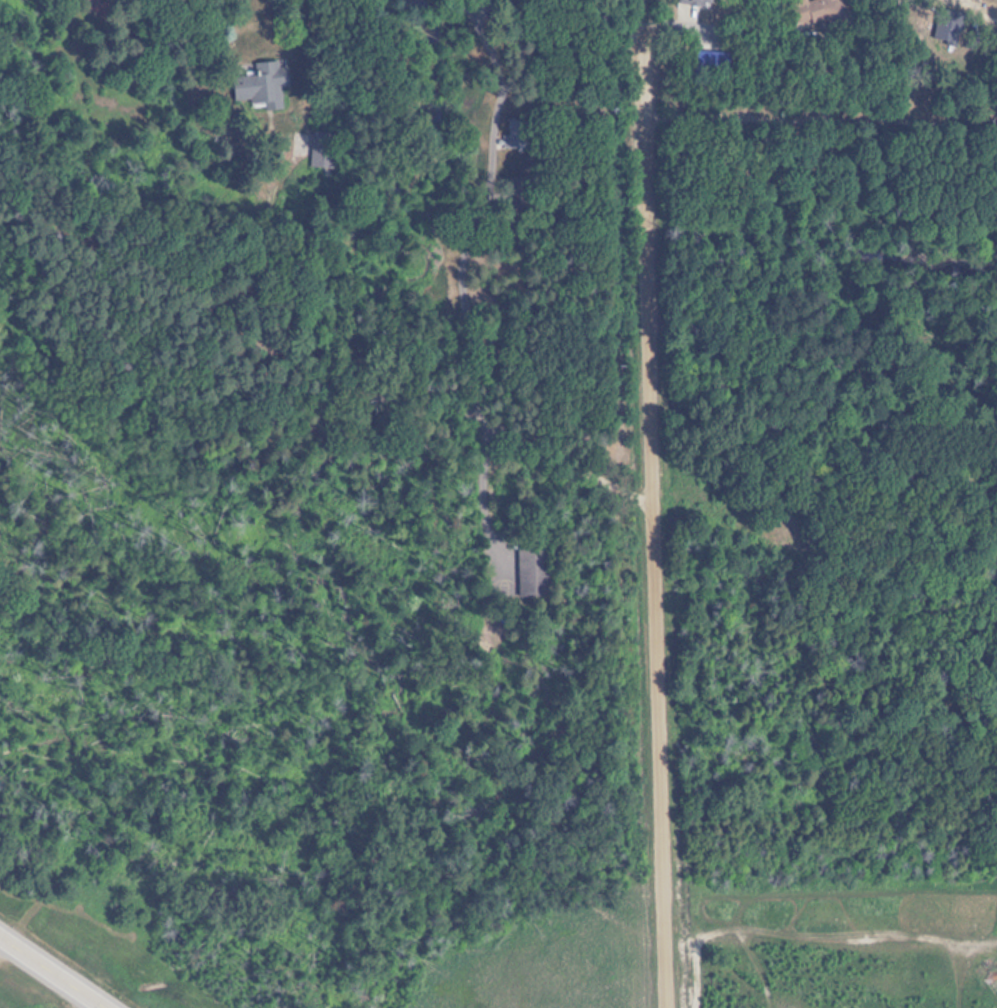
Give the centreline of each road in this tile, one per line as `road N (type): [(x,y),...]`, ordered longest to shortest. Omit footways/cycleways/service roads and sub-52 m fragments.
road 1 (residential): [(638,0),(665,1007)]
road 2 (residential): [(0,196),(199,320),(316,374),(519,446),(654,509)]
road 3 (residential): [(639,117),(996,140)]
road 4 (primary): [(0,940),(101,1007)]

